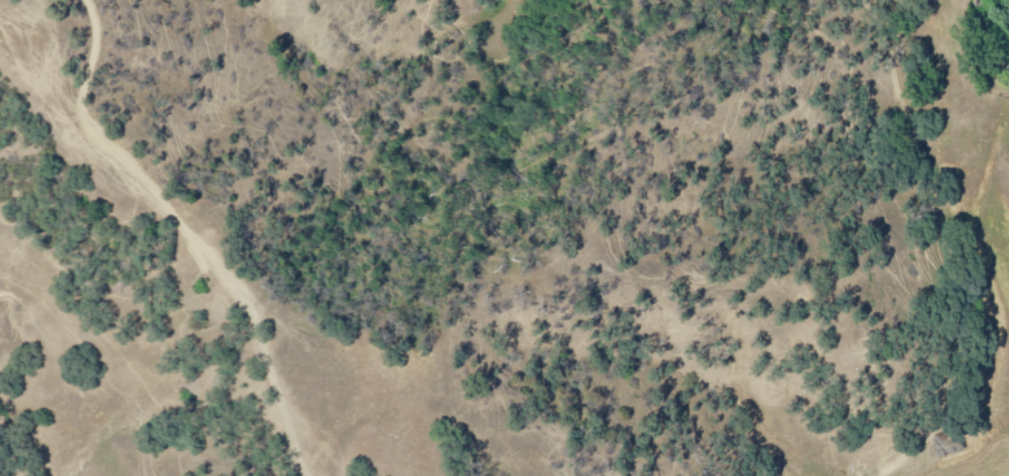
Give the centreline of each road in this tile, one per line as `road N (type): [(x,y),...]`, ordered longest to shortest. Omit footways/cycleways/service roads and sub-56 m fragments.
road 1 (track): [(304,475),(242,286),(177,229),(149,190),(108,163),(82,129),(89,21),(78,0)]

